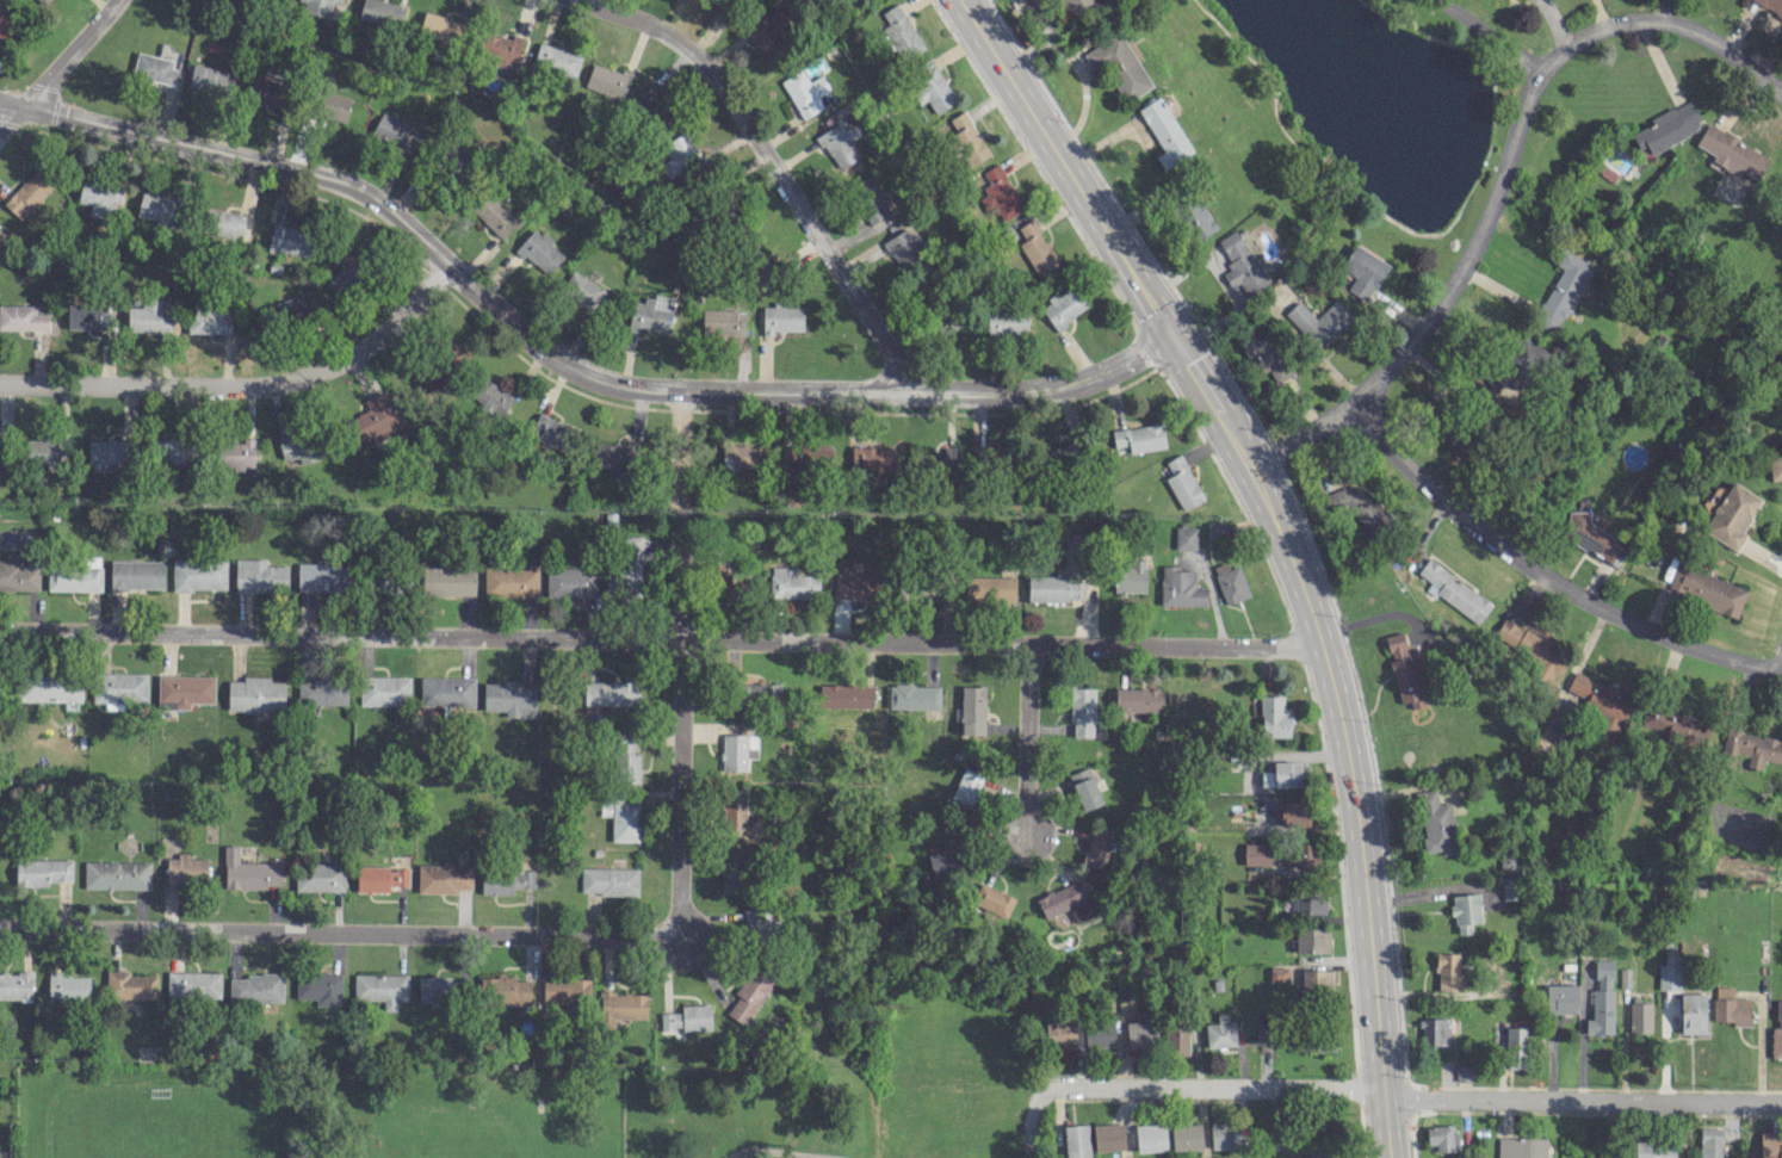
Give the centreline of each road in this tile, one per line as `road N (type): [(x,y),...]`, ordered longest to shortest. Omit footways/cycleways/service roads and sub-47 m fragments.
road 1 (residential): [(1322,644),(0,634)]
road 2 (tertiary): [(0,103),(318,174),(359,191),(390,208),(562,366),(642,395),(1022,397),(1090,383),(1170,345)]
road 3 (primary): [(1170,345),(1251,471),(1322,644),(1359,844),(1385,1157)]
road 4 (residential): [(1251,471),(1344,420),(1422,338),(1542,73),(1574,38),(1616,23),(1672,30),(1781,89)]
road 5 (residential): [(677,929),(0,926)]
road 6 (residential): [(677,929),(679,394)]
road 7 (residential): [(905,394),(831,254),(722,83),(681,42),(579,0)]
road 8 (residential): [(1781,670),(1725,657),(1536,575),(1452,509),(1356,407)]
road 9 (residential): [(445,265),(372,343),(316,373),(266,384),(0,383)]
road 10 (residential): [(1379,1091),(1781,1099)]
road 11 (primary): [(966,0),(1170,345)]
road 12 (residential): [(1379,1091),(1052,1084)]
road 13 (residential): [(1032,643),(1032,831)]
road 14 (residential): [(0,131),(105,0)]
road 15 (residential): [(1542,73),(1436,0)]

